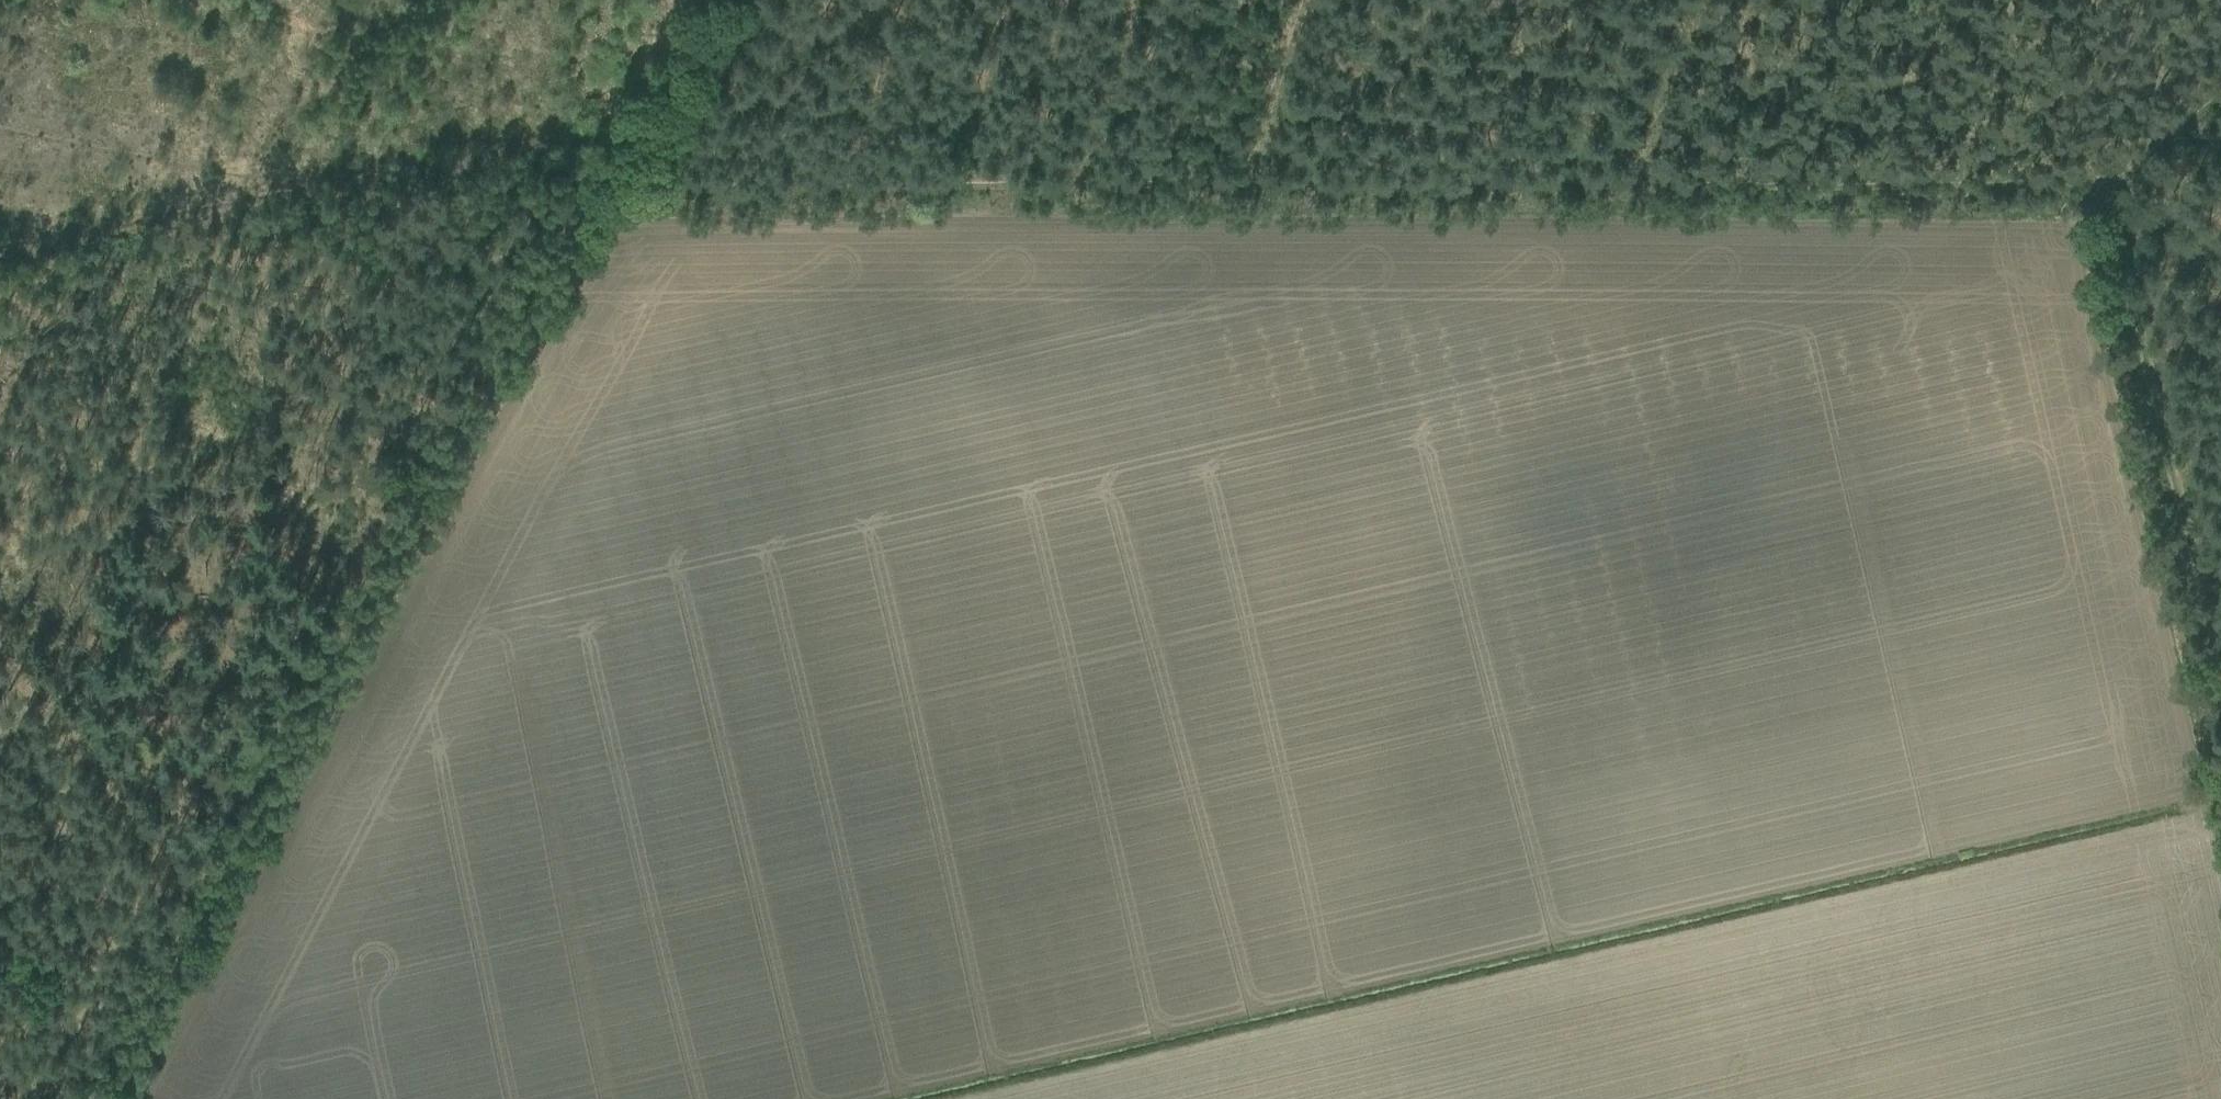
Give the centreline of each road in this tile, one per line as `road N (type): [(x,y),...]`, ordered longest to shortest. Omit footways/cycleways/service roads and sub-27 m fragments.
road 1 (track): [(2118,209),(636,180)]
road 2 (track): [(2118,209),(2220,580)]
road 3 (track): [(0,632),(227,915)]
road 4 (track): [(636,180),(719,66),(753,0)]
road 5 (track): [(2118,209),(2220,124)]
road 6 (track): [(2118,209),(2220,290)]

